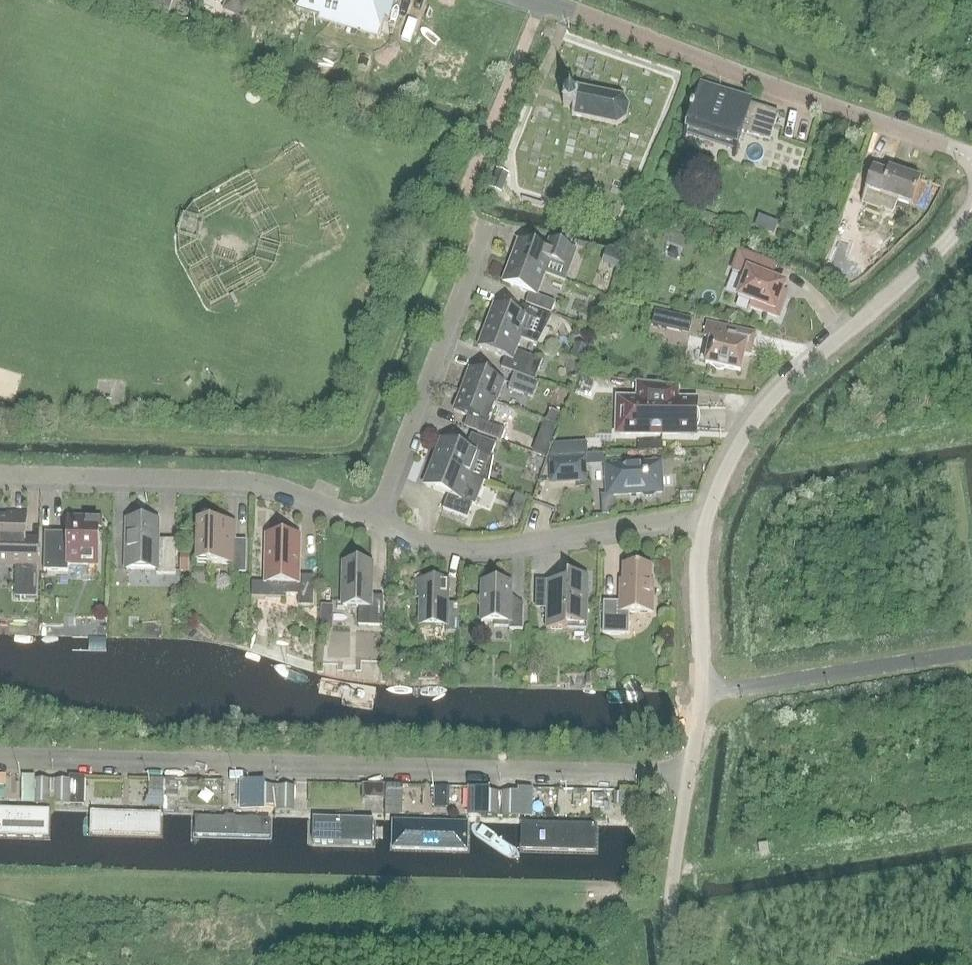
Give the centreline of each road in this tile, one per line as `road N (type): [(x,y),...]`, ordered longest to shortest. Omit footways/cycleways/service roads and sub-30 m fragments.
road 1 (residential): [(689,774),(0,755)]
road 2 (unclassified): [(971,158),(544,0)]
road 3 (unclassified): [(706,520),(733,453),(774,396),(928,258),(971,208)]
road 4 (residential): [(373,521),(265,482),(0,473)]
road 5 (residential): [(706,520),(684,516),(468,547),(373,521)]
road 6 (residential): [(373,521),(485,226)]
road 7 (residential): [(700,693),(971,651)]
road 8 (unclassified): [(689,774),(670,894),(672,964)]
road 9 (unclassified): [(700,693),(698,563),(706,520)]

